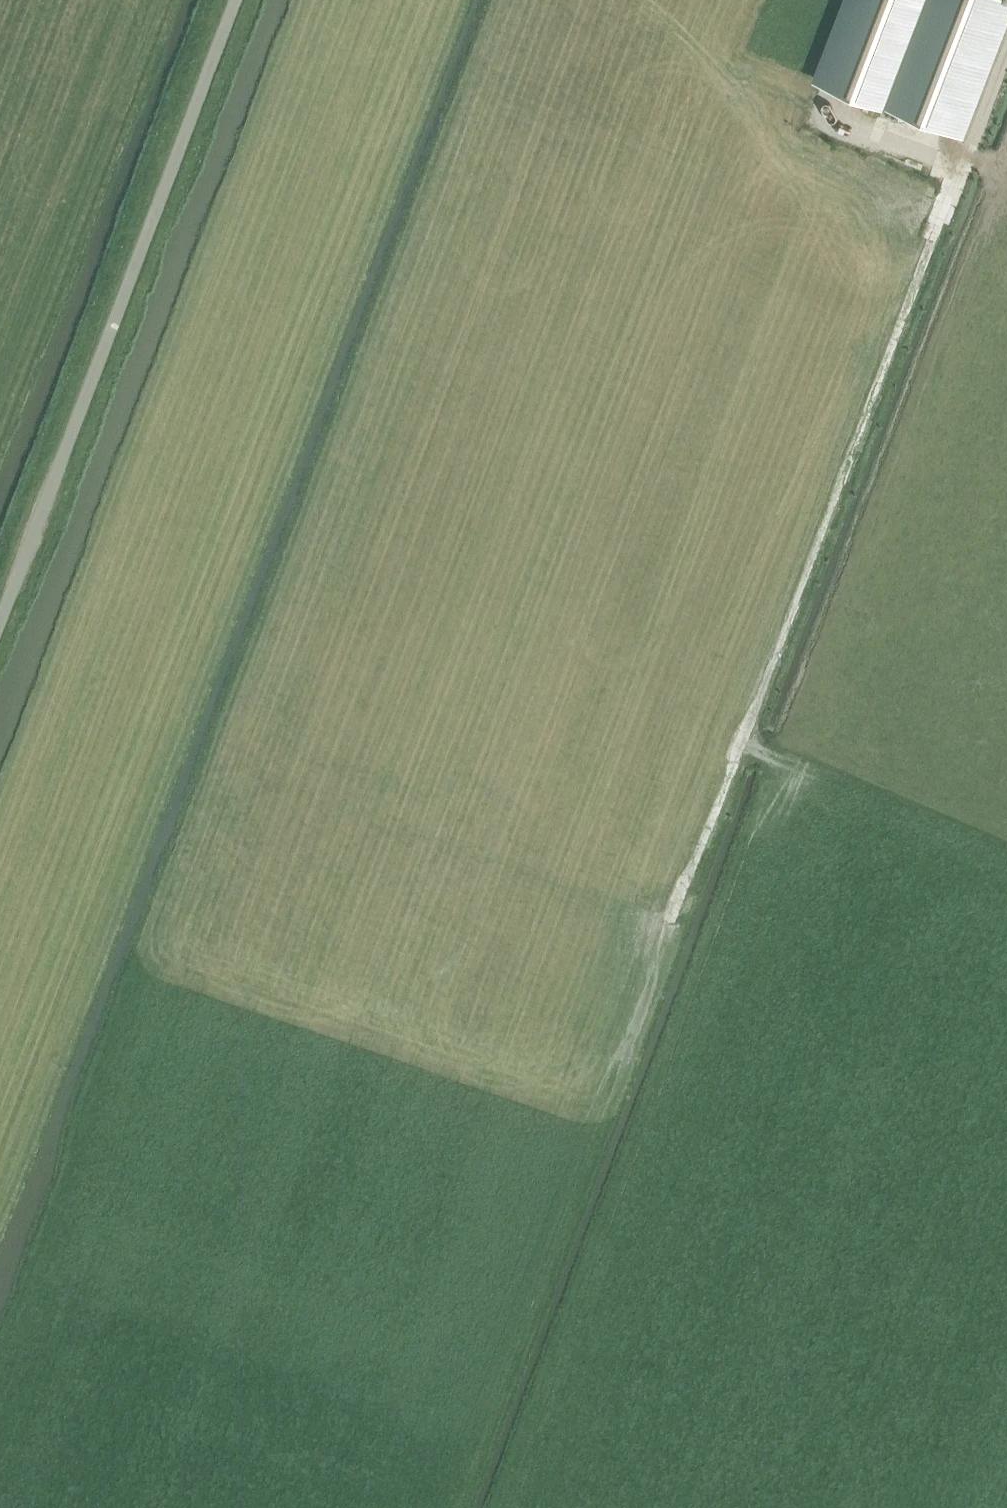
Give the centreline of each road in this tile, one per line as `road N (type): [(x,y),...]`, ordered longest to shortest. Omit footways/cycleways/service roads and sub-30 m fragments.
road 1 (unclassified): [(0,620),(239,0)]

